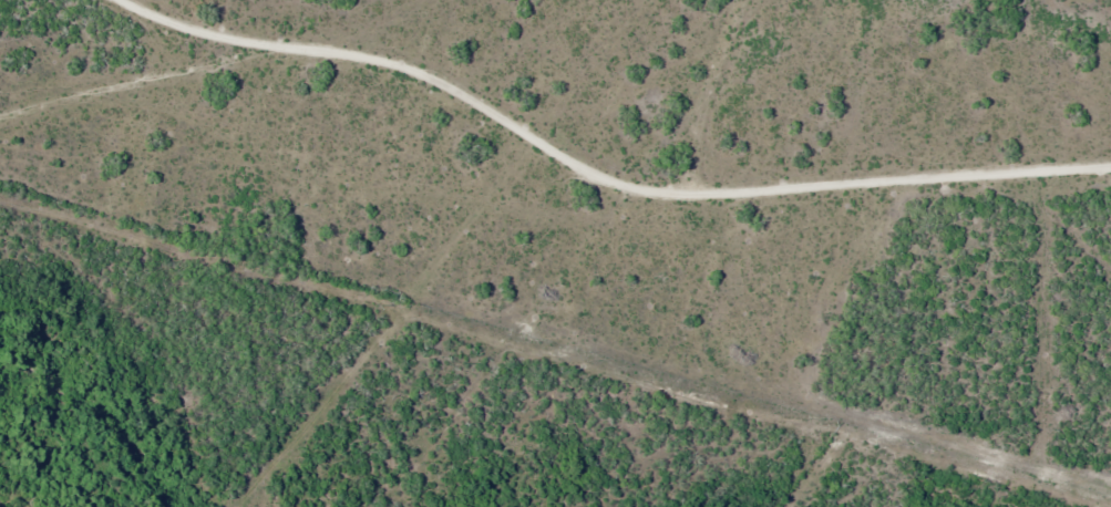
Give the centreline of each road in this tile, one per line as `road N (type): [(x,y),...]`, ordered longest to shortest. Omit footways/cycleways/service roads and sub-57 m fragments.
road 1 (track): [(1110,185),(850,200),(817,217),(695,189),(625,189),(414,87),(395,63),(161,25),(115,0)]
road 2 (track): [(0,170),(220,142),(414,241),(668,324),(759,313),(801,270),(817,217)]
road 3 (track): [(266,45),(0,117)]
road 4 (track): [(695,189),(741,0)]

